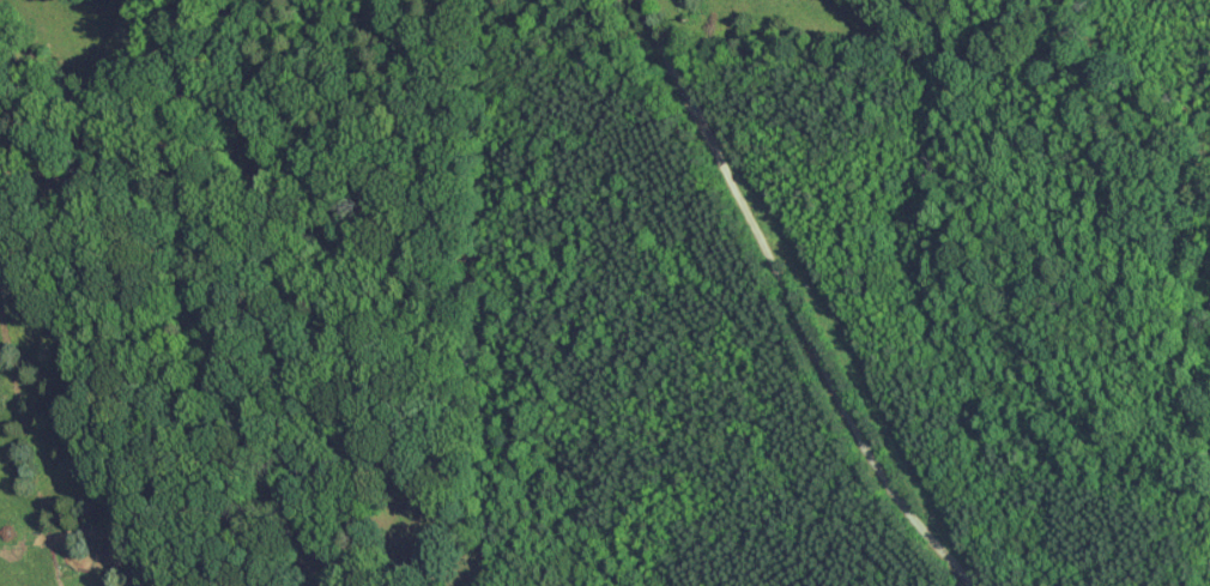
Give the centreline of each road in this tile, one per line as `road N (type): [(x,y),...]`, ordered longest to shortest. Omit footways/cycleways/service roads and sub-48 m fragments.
road 1 (residential): [(972,585),(821,364),(700,113),(656,0)]

